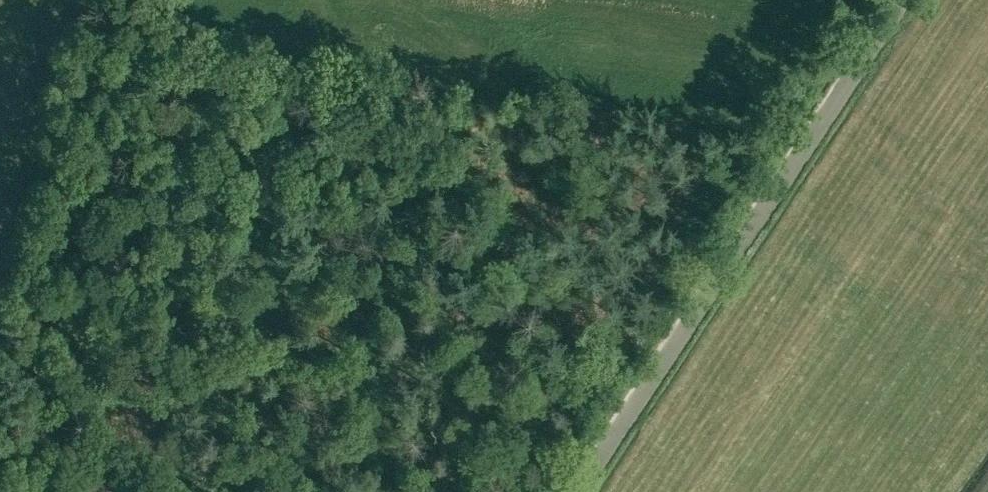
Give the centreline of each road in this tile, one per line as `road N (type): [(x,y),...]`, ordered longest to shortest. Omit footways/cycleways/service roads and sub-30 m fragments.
road 1 (unclassified): [(575,491),(905,0)]

